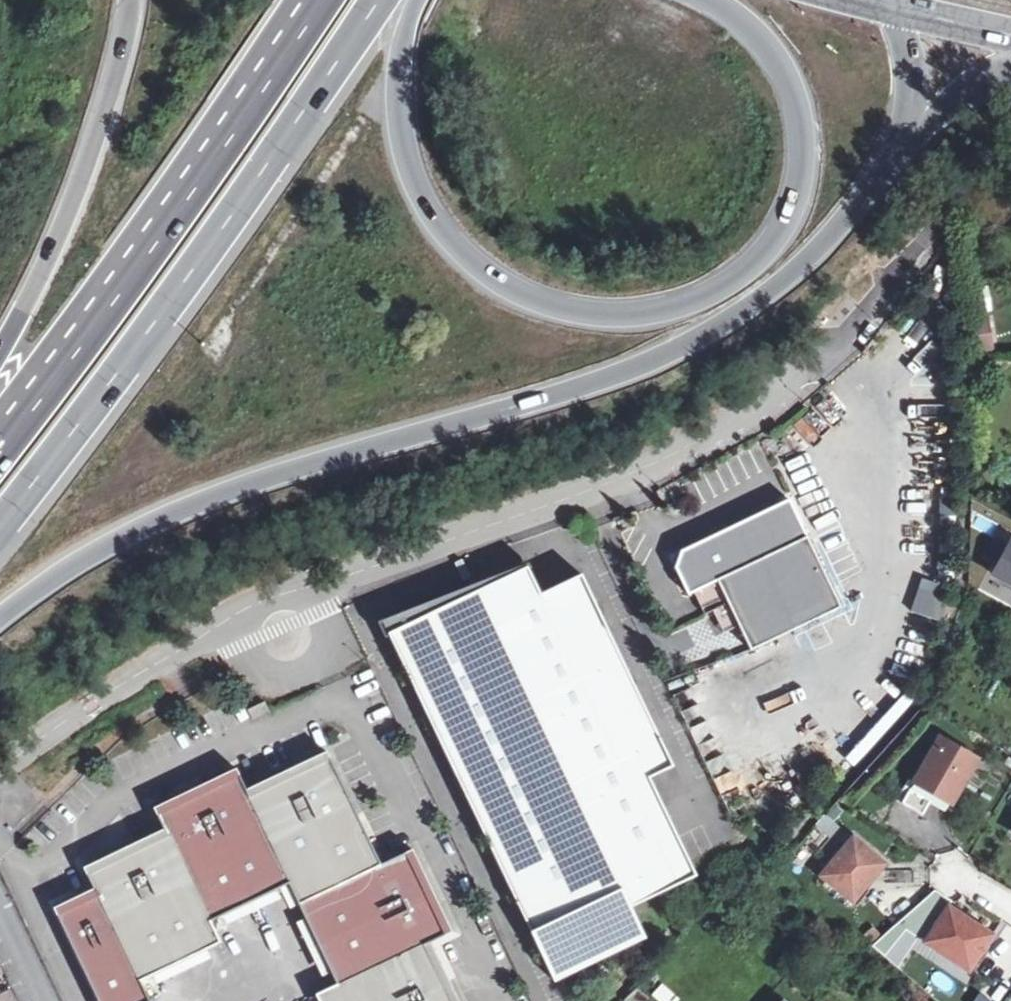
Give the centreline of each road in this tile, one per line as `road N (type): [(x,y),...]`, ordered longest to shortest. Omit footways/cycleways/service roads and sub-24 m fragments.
road 1 (unclassified): [(922,238),(820,351),(686,454),(339,581),(184,653),(0,771)]
road 2 (trunk): [(0,619),(77,564),(171,515),(335,456),(603,380),(681,348),(800,267),(897,162)]
road 3 (trunk): [(710,0),(780,66),(798,110),(800,181),(783,226),(750,269),(704,297),(625,316),(551,307),(502,285),(428,210),(400,120),(399,72),(417,0)]
road 4 (trunk): [(0,529),(238,213),(381,0)]
road 5 (trunk): [(324,0),(0,452)]
road 6 (trunk): [(130,0),(63,225),(0,353)]
road 7 (trunk): [(897,162),(912,91),(894,8)]
road 8 (trunk): [(897,162),(947,107),(1010,65)]
road 9 (secondary): [(894,8),(1010,38)]

